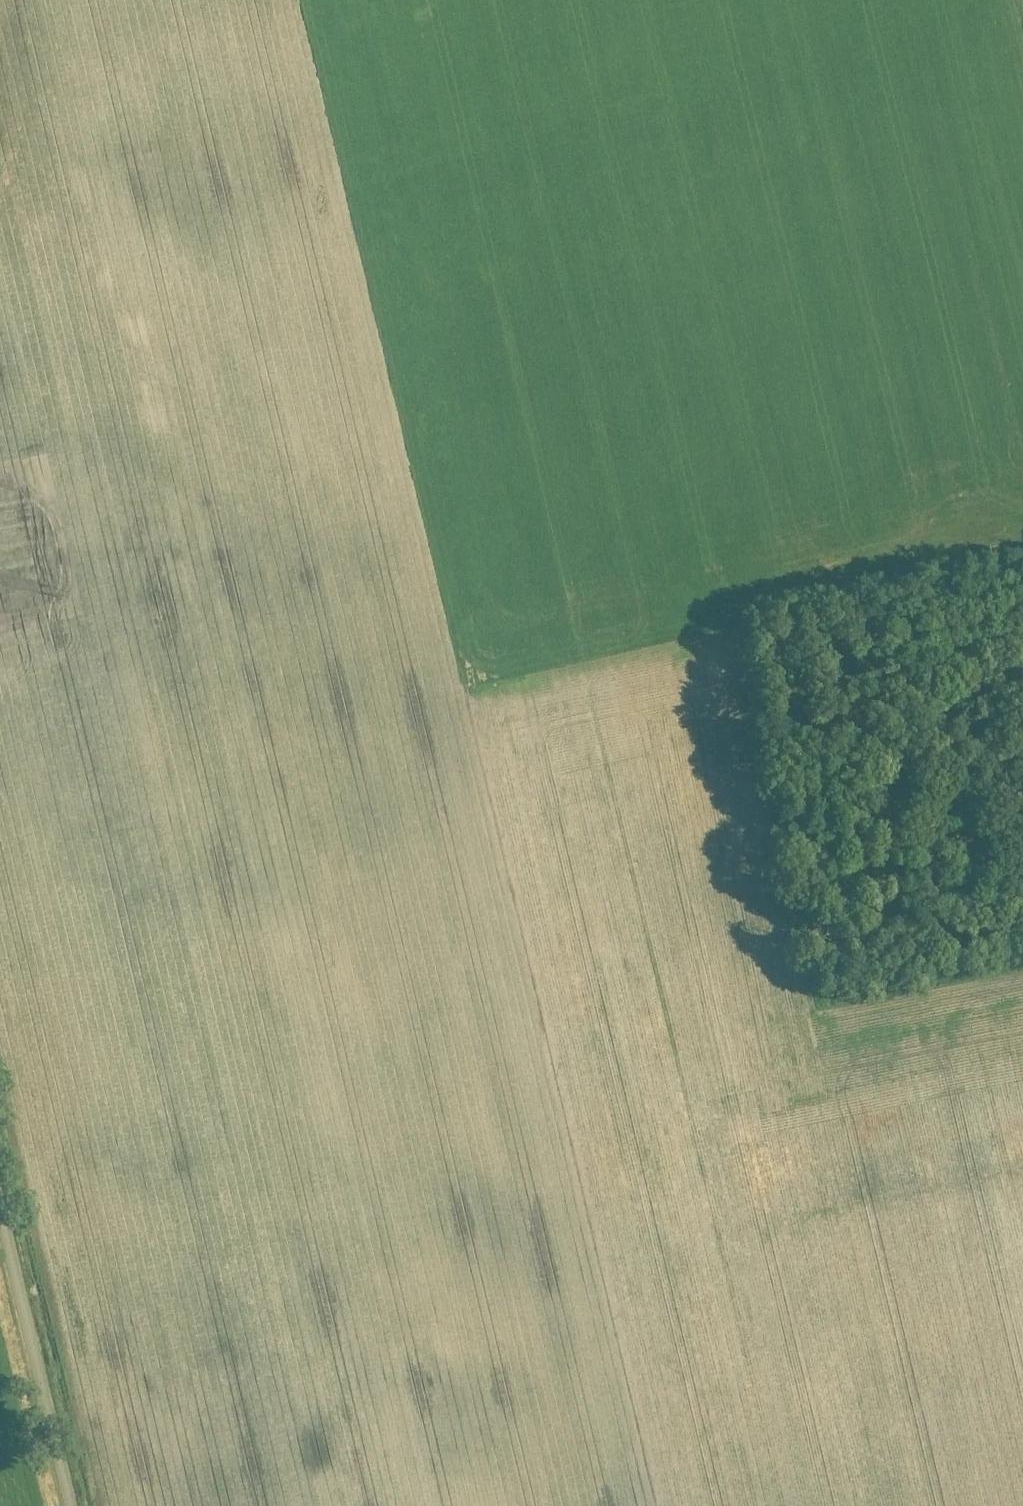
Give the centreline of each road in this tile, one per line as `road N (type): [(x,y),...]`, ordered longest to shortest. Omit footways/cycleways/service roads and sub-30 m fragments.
road 1 (unclassified): [(69,1505),(0,1214)]

